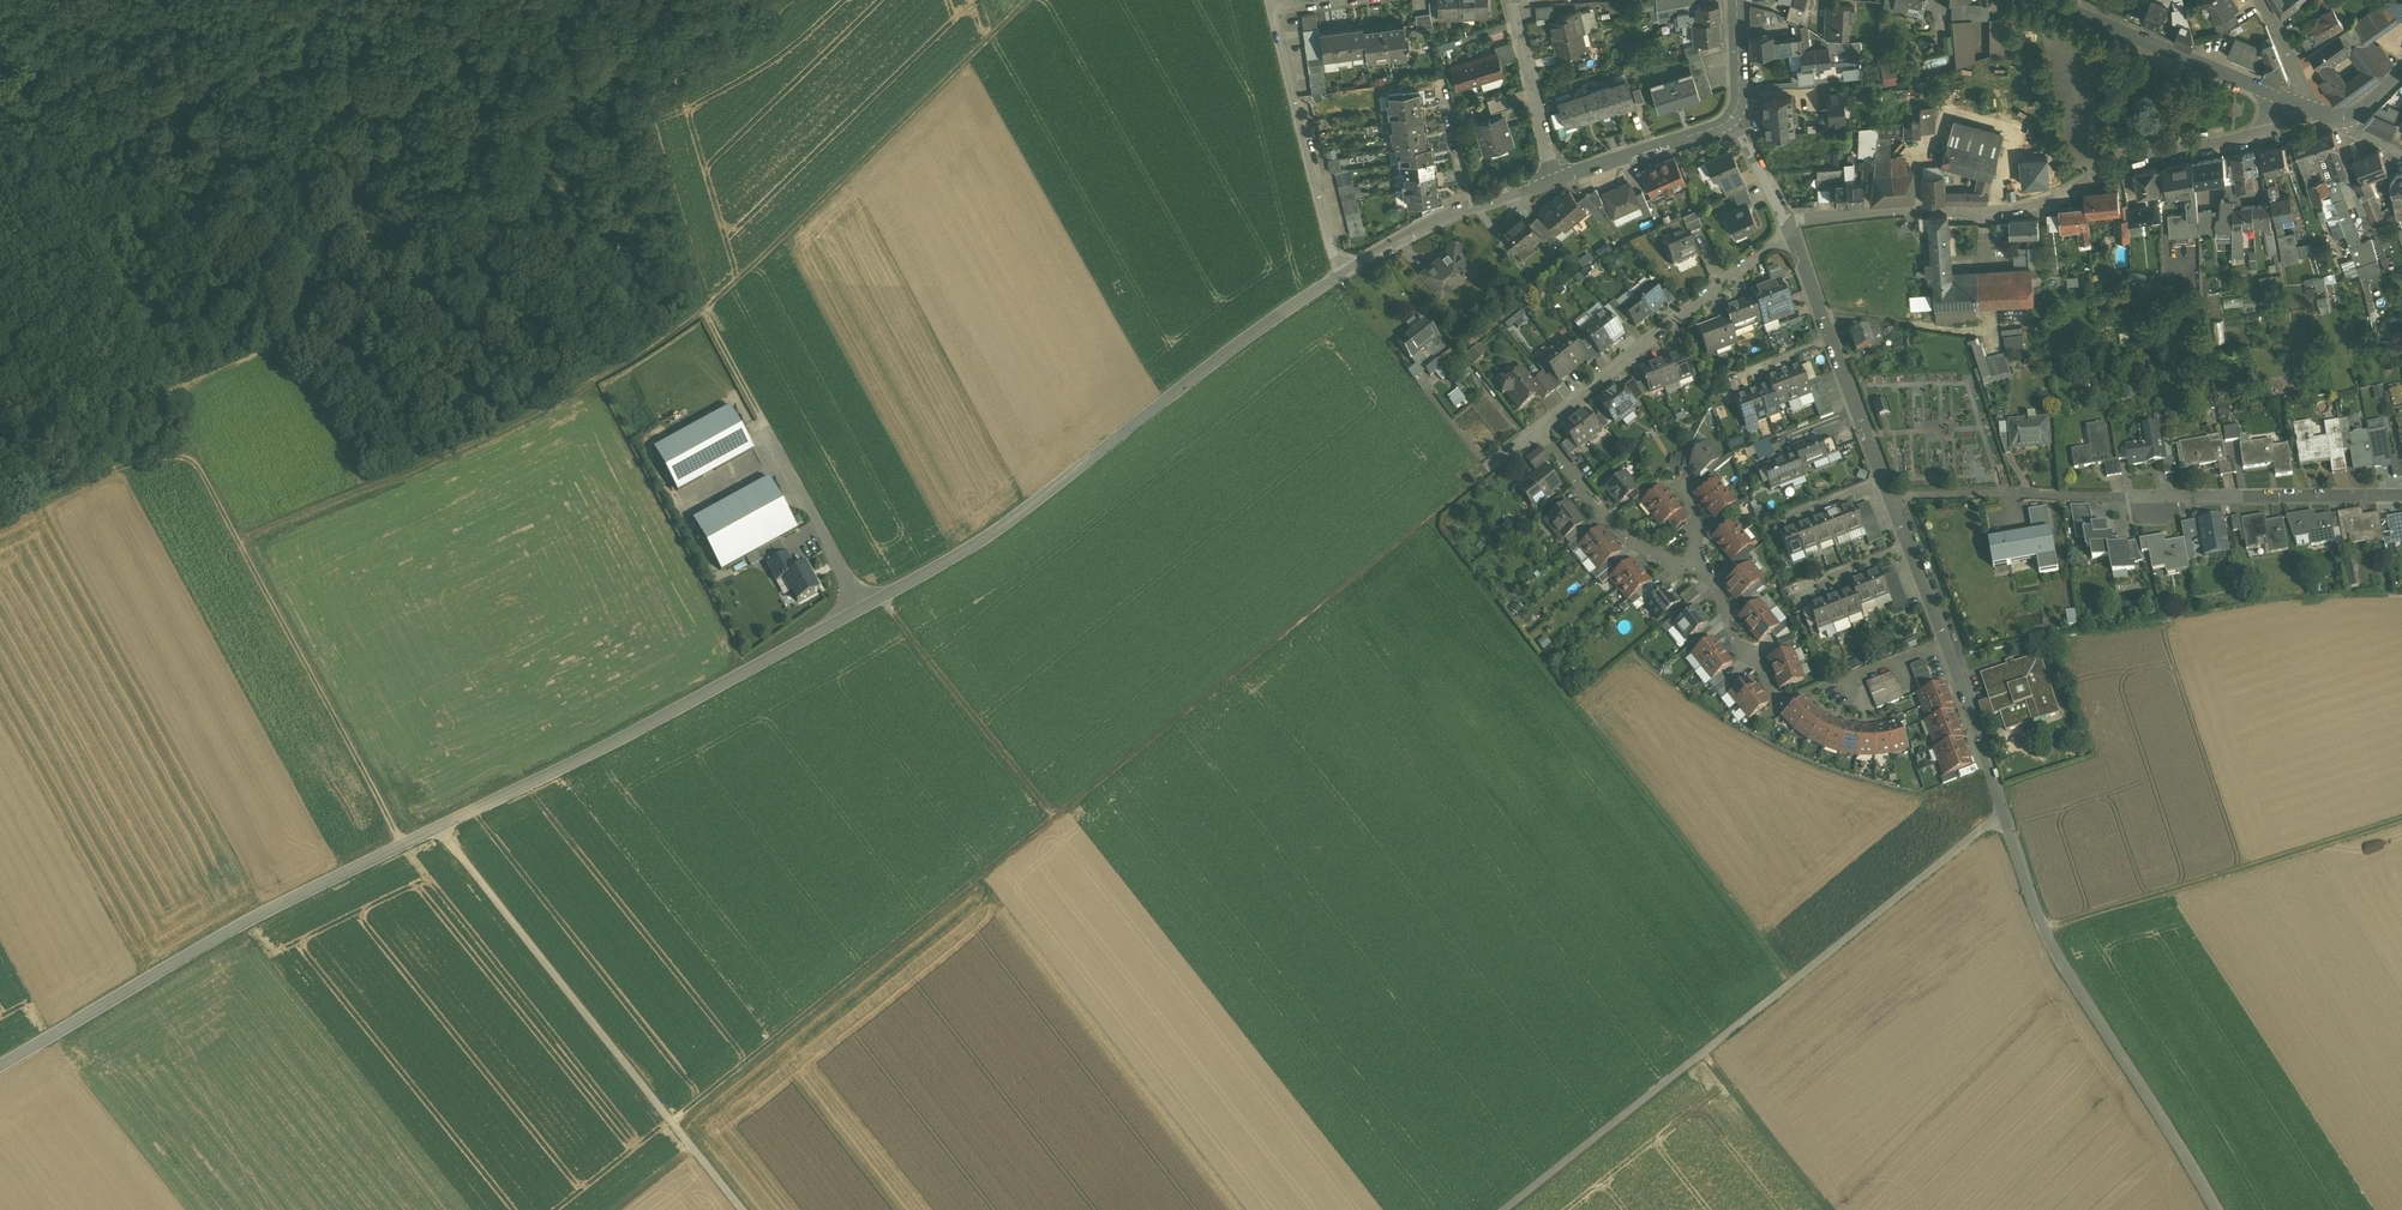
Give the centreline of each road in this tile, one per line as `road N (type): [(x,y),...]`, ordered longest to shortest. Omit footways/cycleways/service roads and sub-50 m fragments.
road 1 (track): [(674,1122),(1426,521),(1797,980)]
road 2 (secondary): [(439,827),(761,666),(1002,525),(1247,337),(1346,273)]
road 3 (track): [(704,315),(524,421),(242,540),(401,845)]
road 4 (track): [(1505,1209),(1991,823),(2009,819)]
road 5 (track): [(1024,0),(704,315),(750,400)]
road 6 (residential): [(1789,227),(1820,217),(2036,205),(2126,160),(2264,135),(2283,100)]
road 7 (residential): [(1886,495),(2401,498)]
road 8 (secondary): [(0,1066),(232,932),(439,827)]
road 9 (unclassified): [(743,1209),(439,827)]
road 10 (unclassified): [(2218,1209),(2064,966),(2009,819)]
road 11 (track): [(2052,939),(2401,832)]
road 12 (residential): [(1704,566),(1738,646),(1755,658),(1782,702),(1944,645)]
road 13 (residential): [(1536,430),(1789,227)]
road 14 (track): [(242,540),(192,458),(125,466),(0,527)]
road 15 (residential): [(1886,495),(1789,227)]
road 16 (track): [(1054,818),(882,597)]
road 17 (residential): [(1346,273),(1331,254),(1271,11)]
road 18 (secondary): [(2042,0),(2283,100)]
road 19 (secondary): [(1346,273),(1444,220),(1558,181)]
road 20 (residential): [(1536,430),(1617,531),(1657,556),(1704,566)]
road 21 (track): [(1704,1053),(1828,1209)]
road 22 (residential): [(1511,0),(1558,181)]
road 23 (residential): [(2009,819),(1944,645)]
road 24 (track): [(113,471),(63,390),(0,325)]
road 25 (secondary): [(1558,181),(1732,118)]
road 26 (residential): [(1944,645),(1886,495)]
road 27 (residential): [(1426,521),(1536,430)]
road 28 (residential): [(1789,227),(1732,118)]

